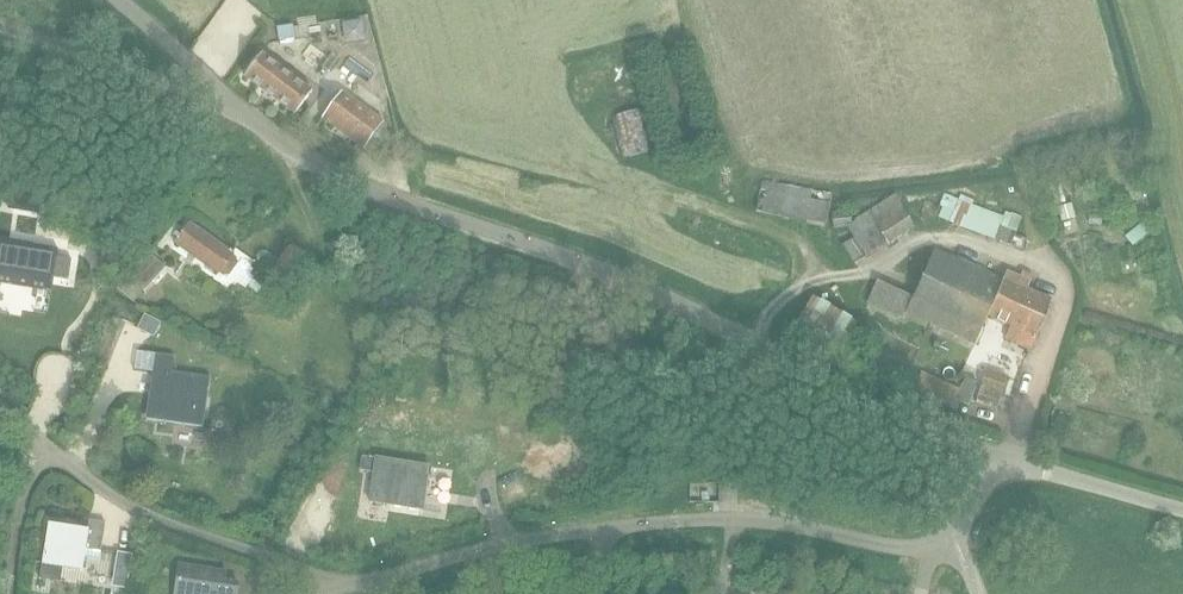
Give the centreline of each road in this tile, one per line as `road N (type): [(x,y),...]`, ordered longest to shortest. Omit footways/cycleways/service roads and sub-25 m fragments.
road 1 (unclassified): [(994,456),(673,302),(357,182),(253,118)]
road 2 (unclassified): [(253,118),(0,27)]
road 3 (unclassified): [(994,456),(1182,509)]
road 4 (unclassified): [(253,118),(121,0)]

